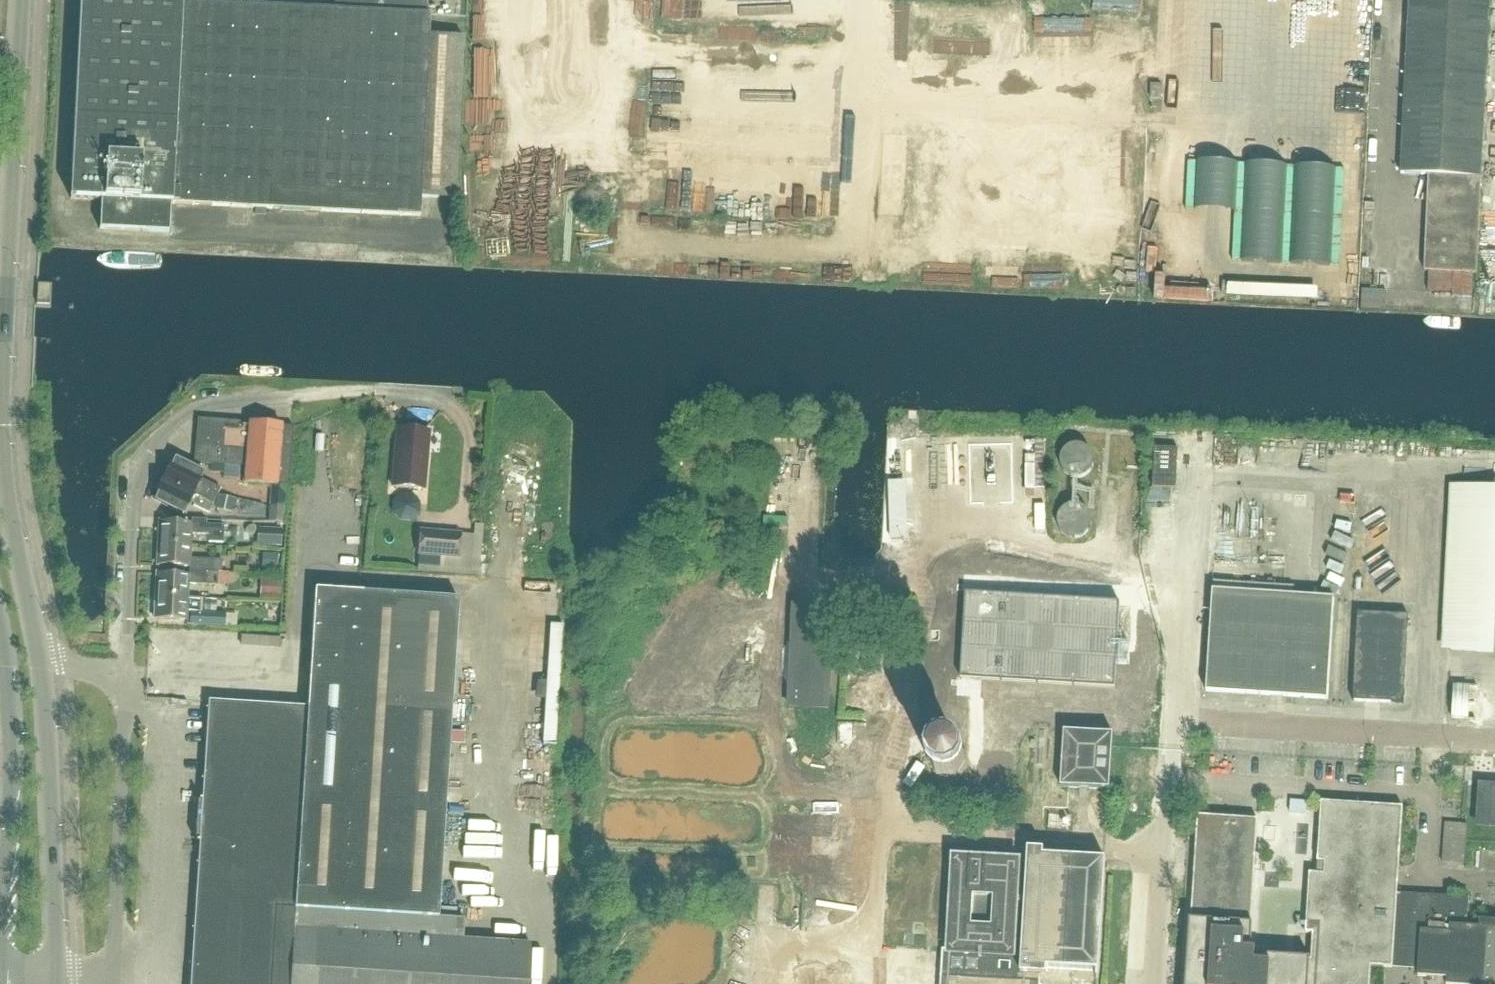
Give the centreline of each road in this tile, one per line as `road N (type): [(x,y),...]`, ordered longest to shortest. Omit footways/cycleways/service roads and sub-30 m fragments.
road 1 (residential): [(122,677),(138,467),(195,404),(362,391),(443,397),(471,430),(464,515)]
road 2 (tertiary): [(0,351),(20,0)]
road 3 (tertiary): [(56,973),(40,664)]
road 4 (residential): [(111,977),(122,677)]
road 5 (tertiary): [(0,645),(10,738),(0,903)]
road 6 (tertiary): [(40,664),(0,469)]

